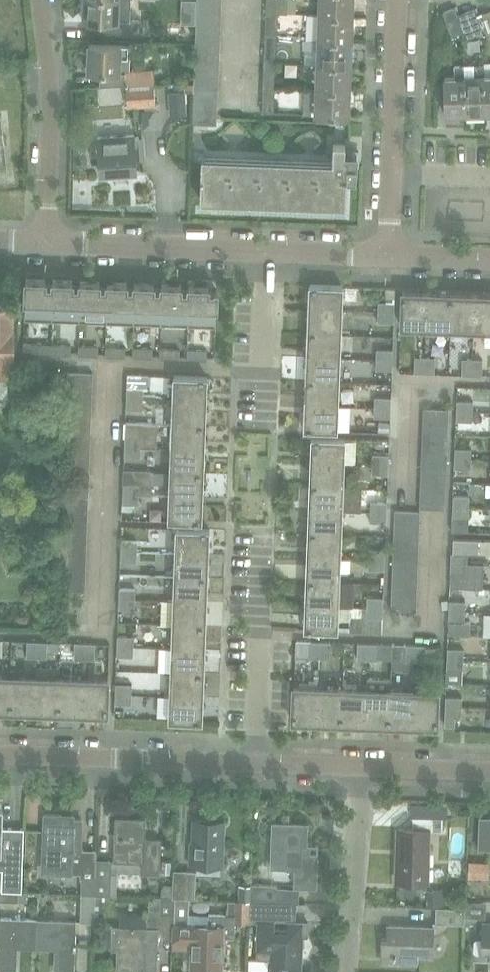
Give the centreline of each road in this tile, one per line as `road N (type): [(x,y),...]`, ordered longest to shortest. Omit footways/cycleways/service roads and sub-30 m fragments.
road 1 (residential): [(254,758),(0,747)]
road 2 (residential): [(382,250),(388,0)]
road 3 (residential): [(34,240),(31,0)]
road 4 (residential): [(34,240),(271,249)]
road 5 (residential): [(254,758),(263,525)]
road 6 (residential): [(334,971),(361,763)]
road 7 (residential): [(267,432),(271,249)]
road 8 (residential): [(489,767),(361,763)]

